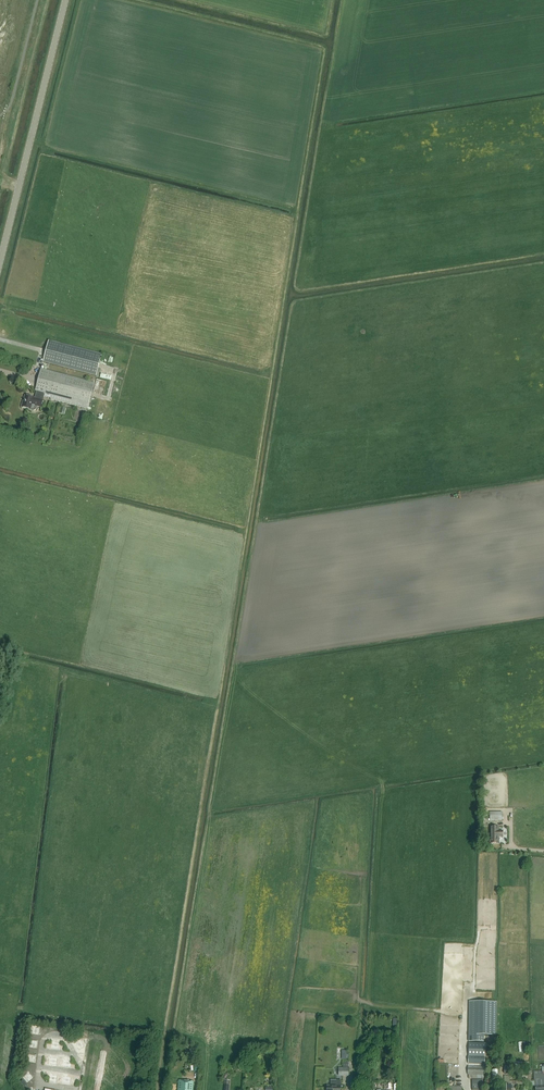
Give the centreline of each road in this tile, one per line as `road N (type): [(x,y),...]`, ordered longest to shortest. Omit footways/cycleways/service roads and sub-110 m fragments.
road 1 (unclassified): [(0,263),(65,0)]

